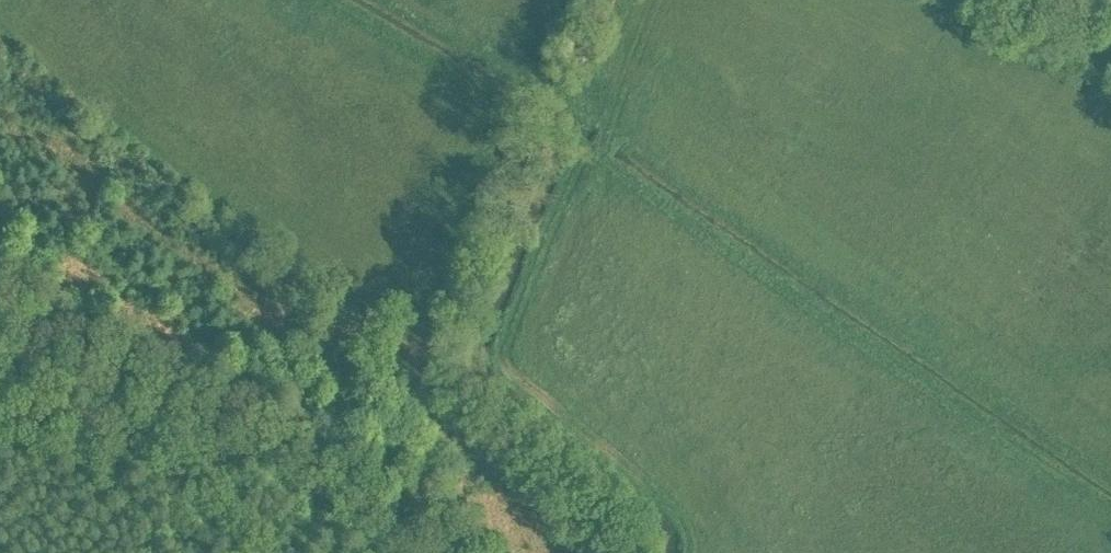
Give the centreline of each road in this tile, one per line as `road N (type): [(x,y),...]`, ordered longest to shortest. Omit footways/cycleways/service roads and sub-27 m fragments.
road 1 (track): [(1110,511),(504,110),(320,0)]
road 2 (track): [(702,552),(668,498),(519,378),(510,347),(586,164)]

